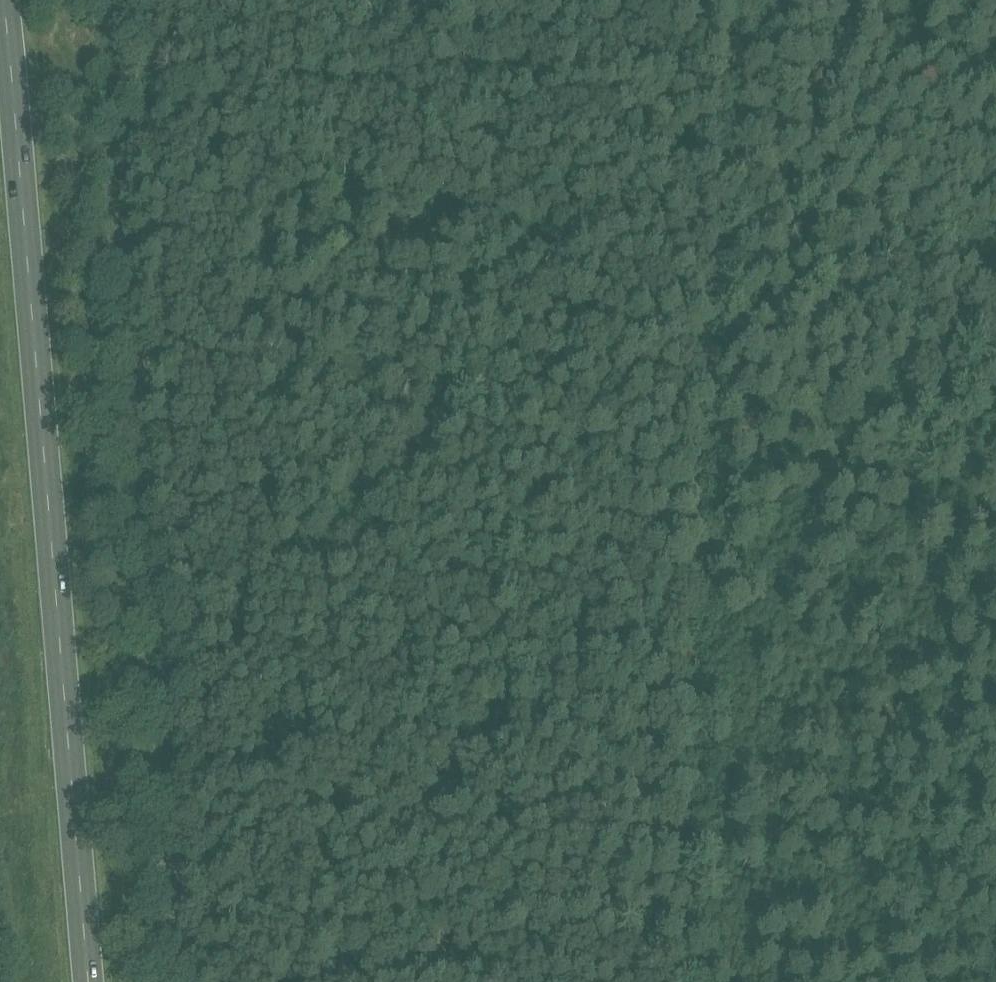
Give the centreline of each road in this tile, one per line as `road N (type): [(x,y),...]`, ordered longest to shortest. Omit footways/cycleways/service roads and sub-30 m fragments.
road 1 (primary): [(85,981),(2,0)]
road 2 (track): [(620,981),(664,0)]

